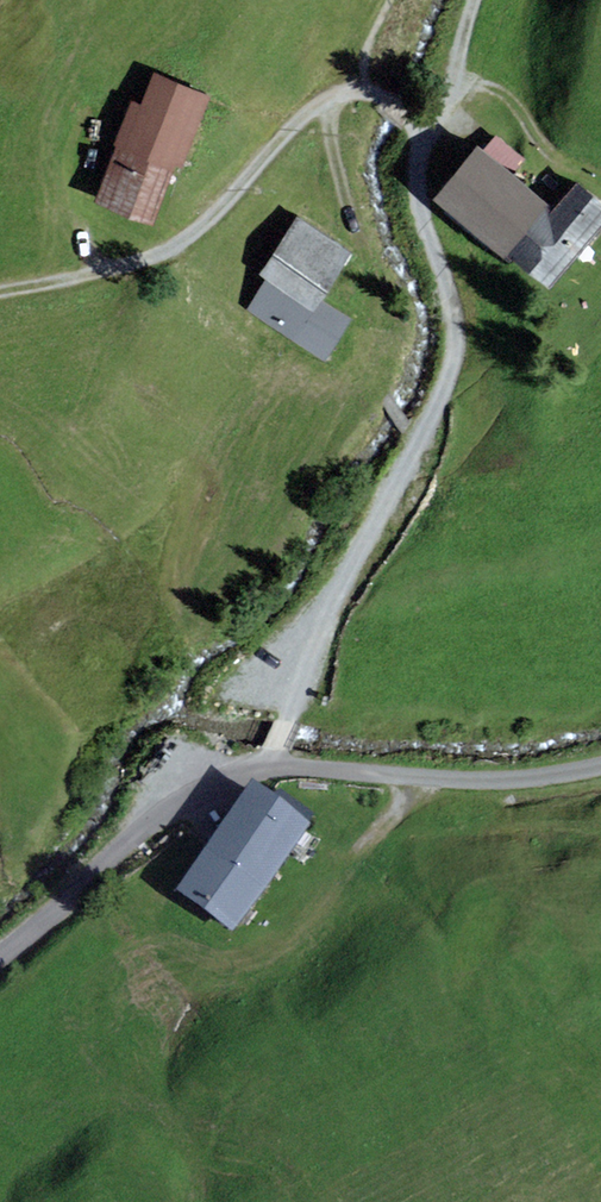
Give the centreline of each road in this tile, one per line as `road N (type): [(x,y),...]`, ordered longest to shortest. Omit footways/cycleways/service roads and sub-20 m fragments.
road 1 (track): [(281,767),(306,720),(347,581),(447,406),(455,312),(419,177),(428,126)]
road 2 (unclassified): [(600,770),(502,780),(281,767),(208,788),(0,958)]
road 3 (track): [(0,294),(139,269),(204,233),(323,99),(367,91)]
road 4 (track): [(323,99),(375,272),(368,340),(392,399)]
road 5 (track): [(449,100),(475,82),(507,85),(559,152),(600,176)]

